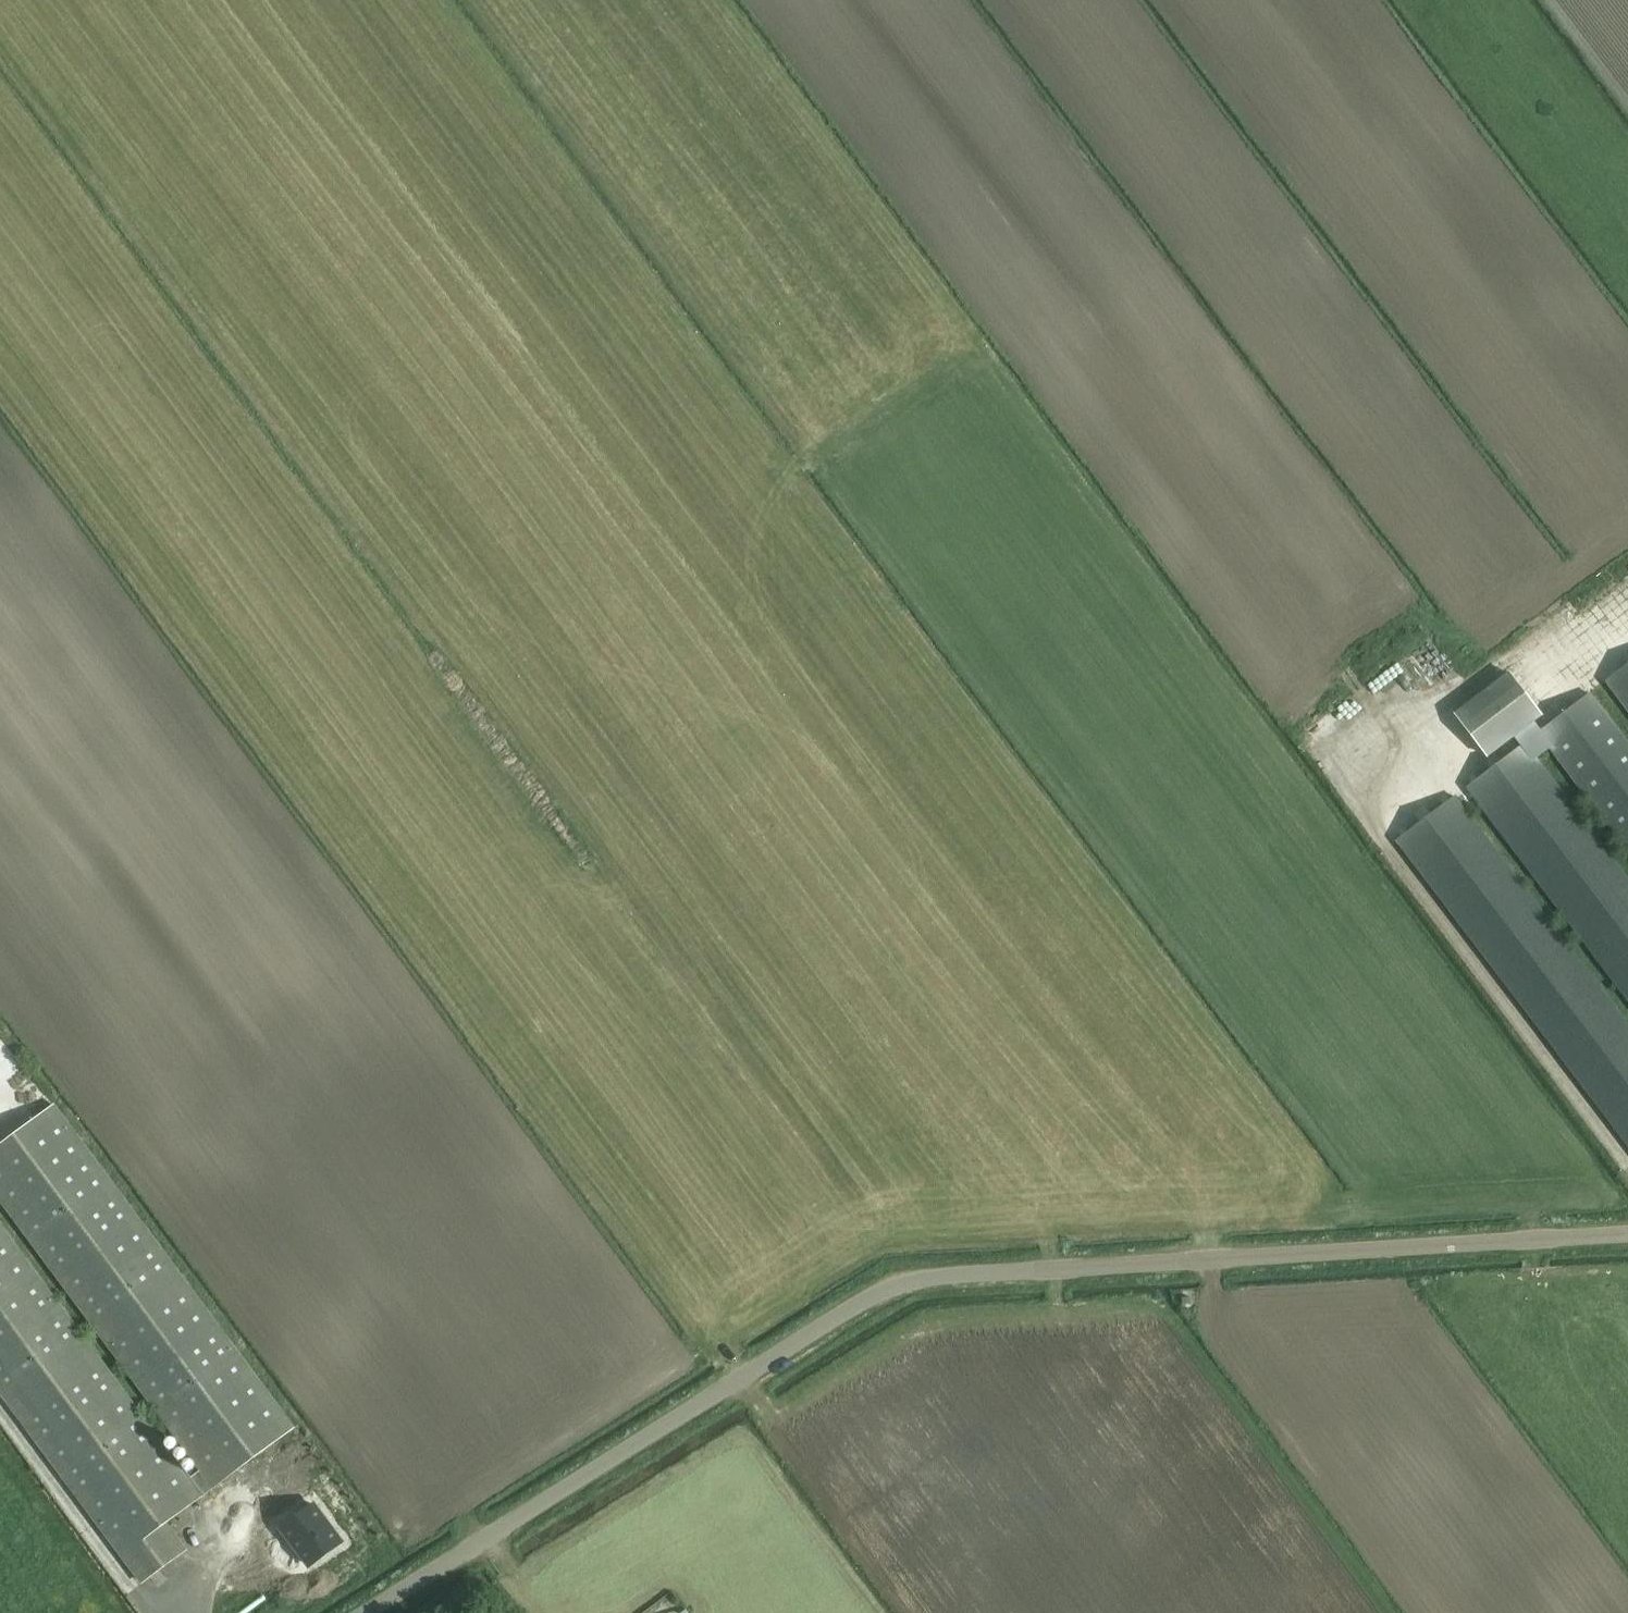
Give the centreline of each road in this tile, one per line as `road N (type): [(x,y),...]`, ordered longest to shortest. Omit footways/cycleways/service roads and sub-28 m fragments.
road 1 (unclassified): [(364,1612),(911,1278),(1627,1227)]

